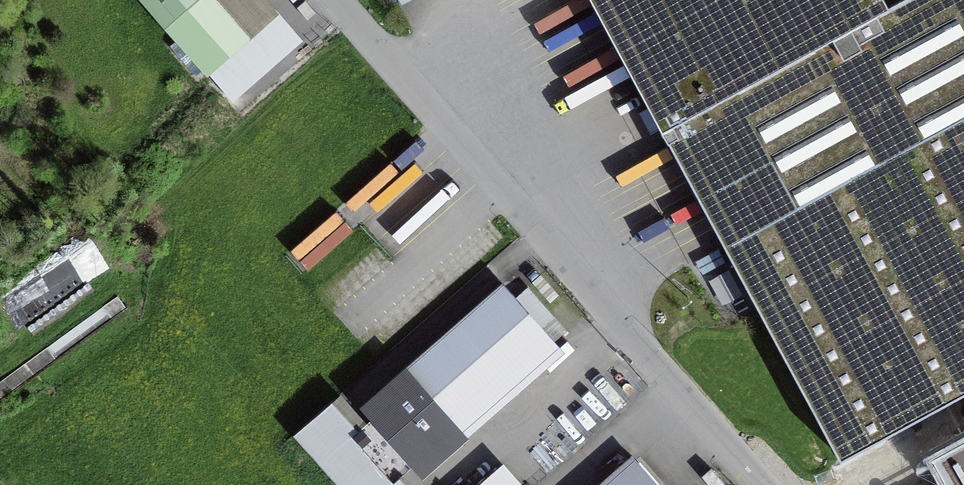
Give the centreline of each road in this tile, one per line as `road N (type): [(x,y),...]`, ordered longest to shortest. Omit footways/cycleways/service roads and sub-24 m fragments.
road 1 (unclassified): [(337,0),(760,484)]

